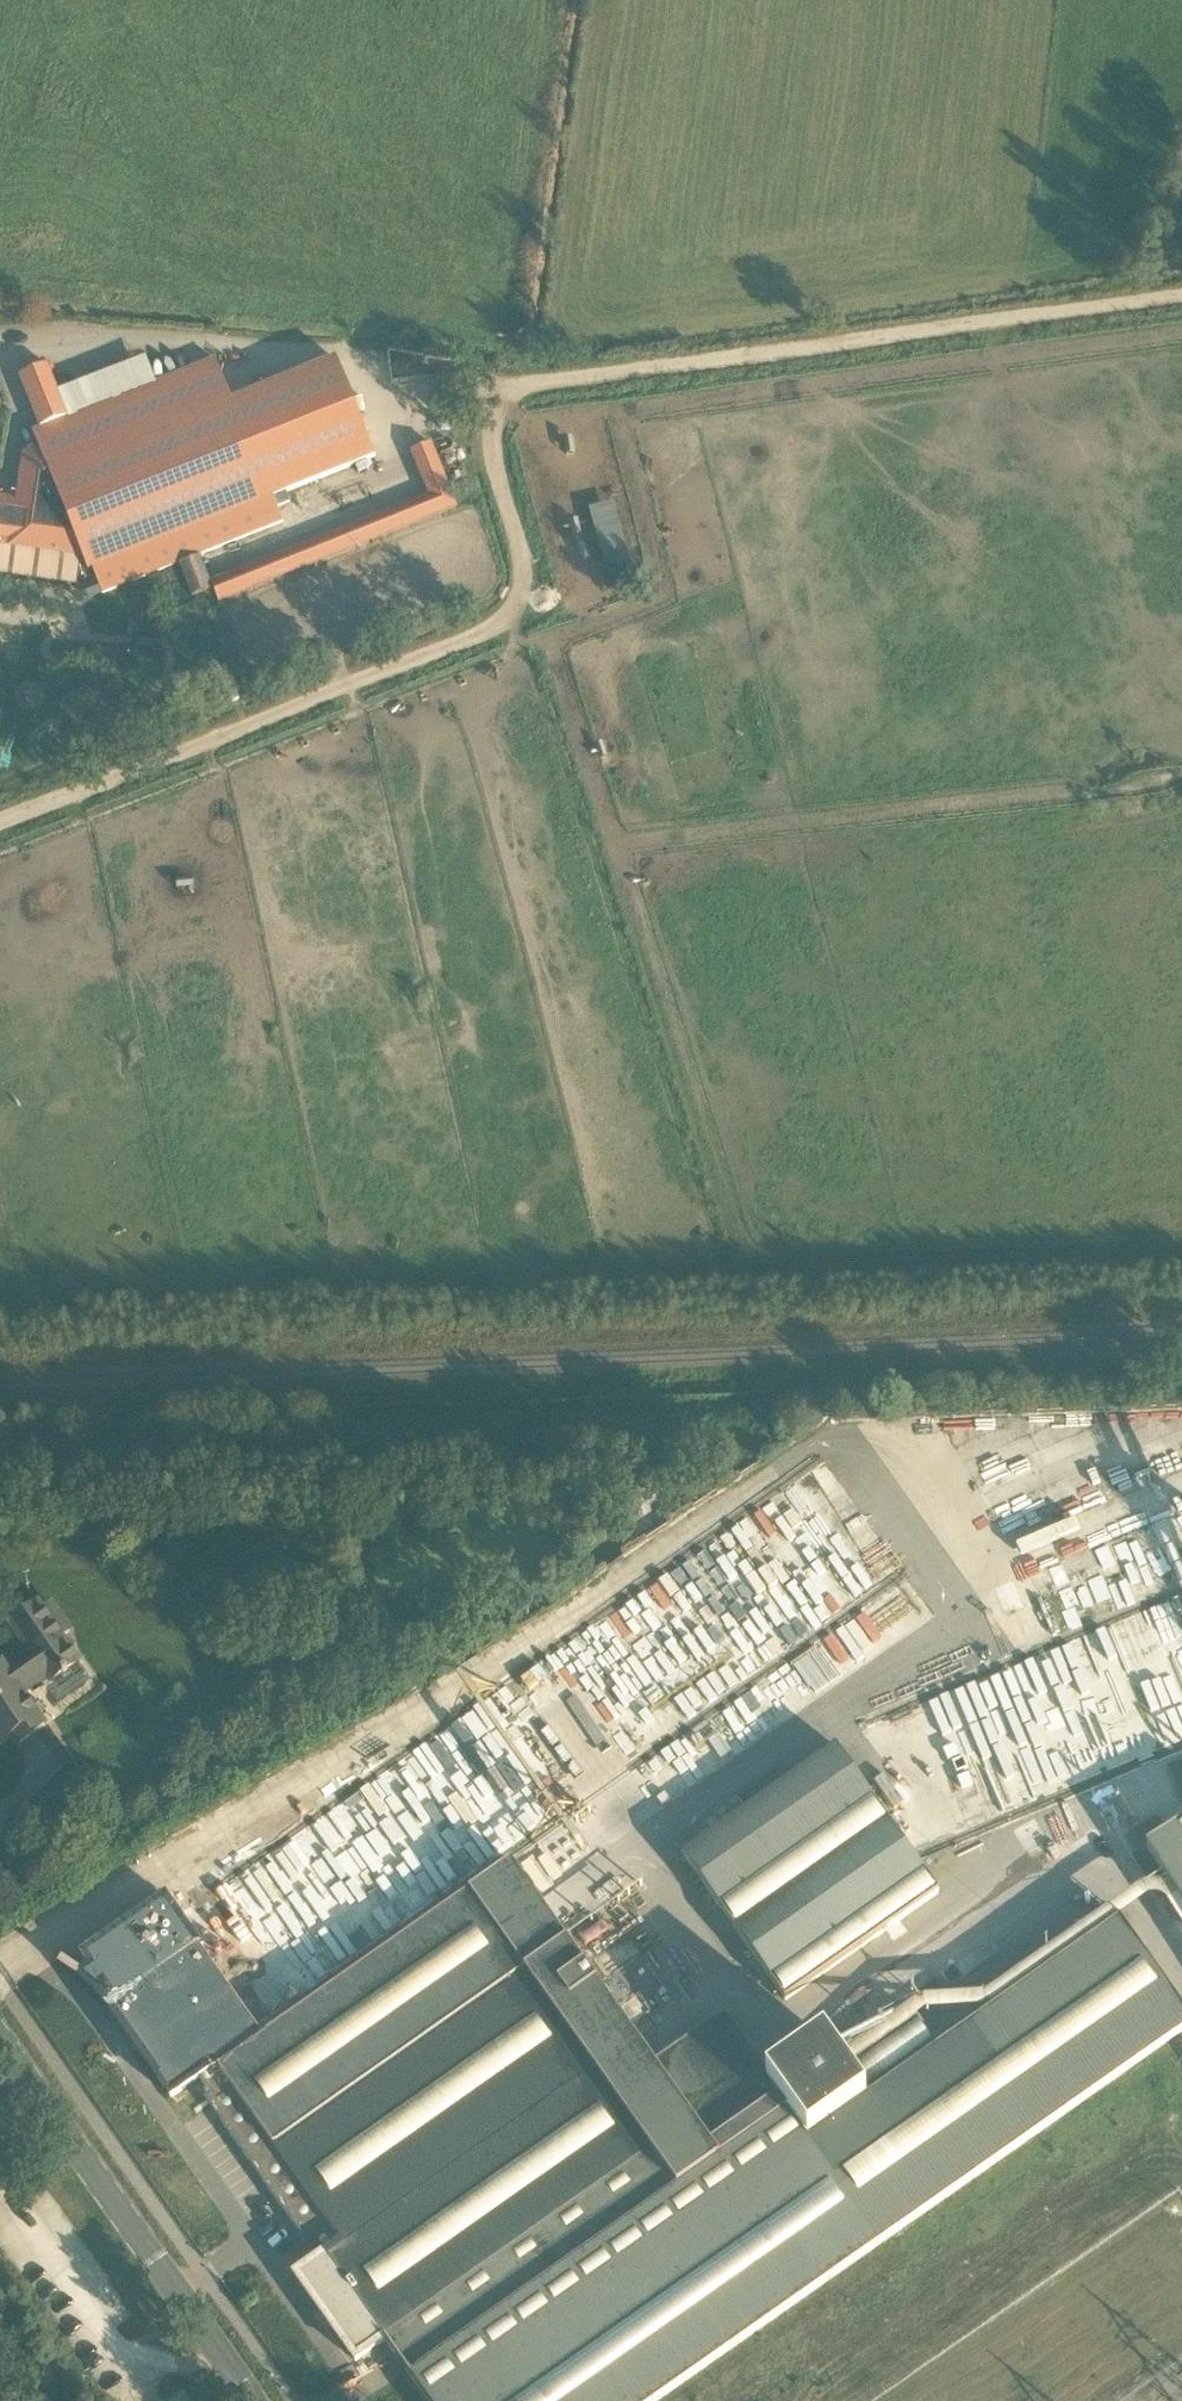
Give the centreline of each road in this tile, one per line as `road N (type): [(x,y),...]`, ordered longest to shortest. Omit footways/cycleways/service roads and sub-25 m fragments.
road 1 (track): [(0,826),(507,621),(518,605),(525,550),(495,444),(526,383),(1181,297)]
road 2 (tertiary): [(251,2400),(0,2041)]

